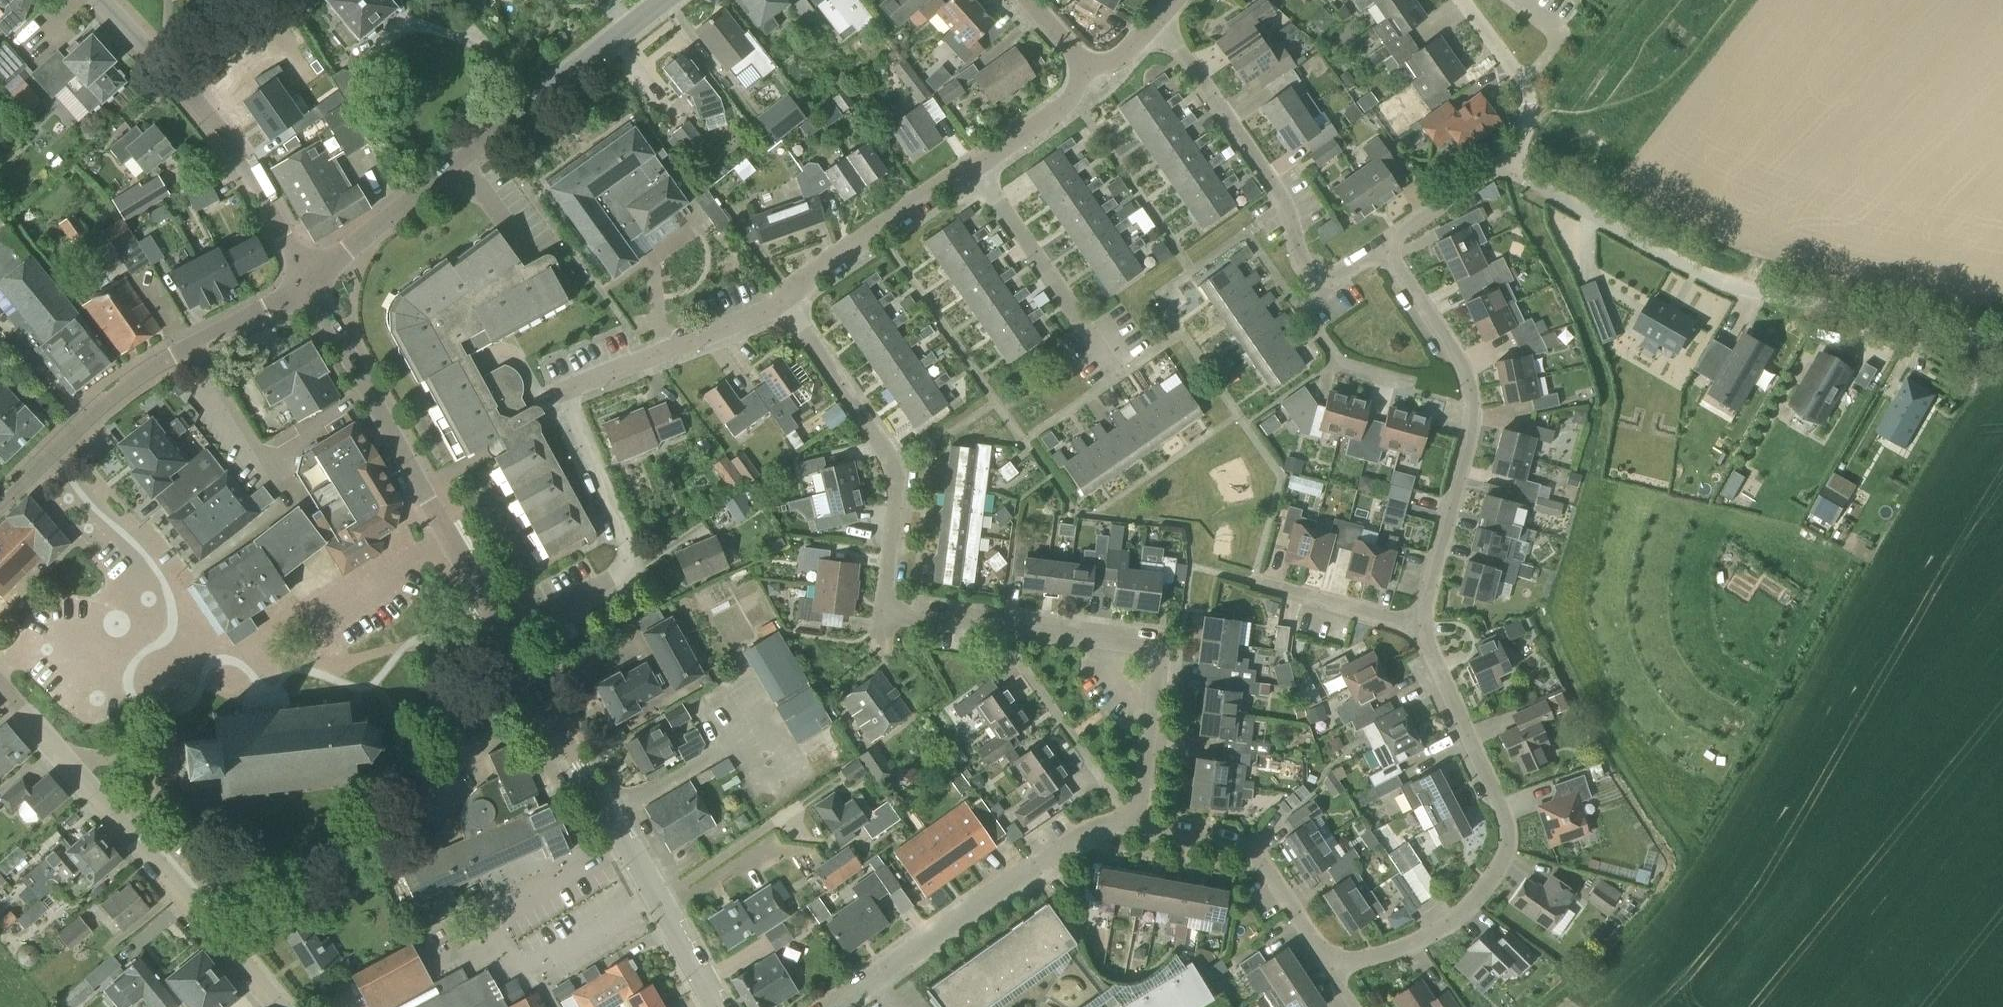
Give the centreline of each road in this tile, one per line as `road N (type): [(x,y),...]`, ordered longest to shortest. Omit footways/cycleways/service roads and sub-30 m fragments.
road 1 (residential): [(507,638),(624,571),(624,543),(565,392),(787,301)]
road 2 (residential): [(1507,163),(1713,278),(1977,337),(2002,328)]
road 3 (residential): [(1333,967),(1408,950),(1459,920),(1494,882),(1507,840),(1505,813),(1419,631)]
road 4 (tertiary): [(307,279),(666,0)]
road 5 (residential): [(1138,831),(1158,661),(1145,643),(888,615)]
road 6 (tertiary): [(718,1006),(507,638)]
road 7 (residential): [(272,1006),(0,691)]
road 8 (residential): [(1419,631),(1472,436),(1473,393),(1390,250)]
road 9 (residential): [(1390,250),(1333,284),(1308,274),(1280,201),(1157,26)]
road 10 (tertiary): [(307,279),(220,127),(101,0)]
road 11 (residential): [(888,615),(896,499),(889,469),(787,301)]
road 12 (tertiary): [(51,456),(128,387),(307,279)]
road 13 (residential): [(877,980),(1072,844),(1138,831)]
road 14 (tertiary): [(450,539),(307,279)]
road 15 (residential): [(1138,831),(1238,842),(1333,967)]
road 16 (residential): [(1116,376),(978,172)]
road 17 (residential): [(787,301),(978,172)]
road 18 (residential): [(1419,631),(1253,590)]
road 19 (residential): [(978,172),(1064,113),(1092,68)]
road 20 (residential): [(1390,250),(1507,163)]
road 21 (residential): [(331,616),(450,539)]
road 22 (residential): [(142,553),(51,456)]

